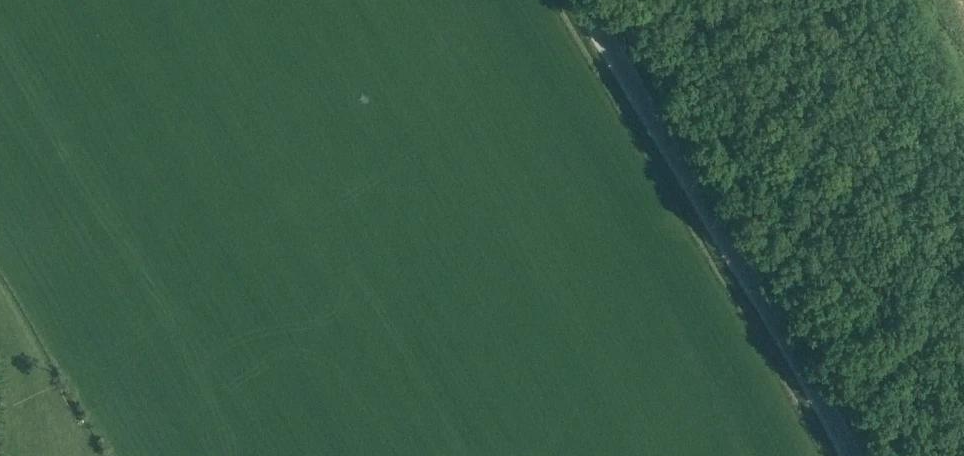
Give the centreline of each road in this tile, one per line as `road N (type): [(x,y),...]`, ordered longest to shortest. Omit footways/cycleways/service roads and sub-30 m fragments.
road 1 (unclassified): [(851,455),(581,0)]

